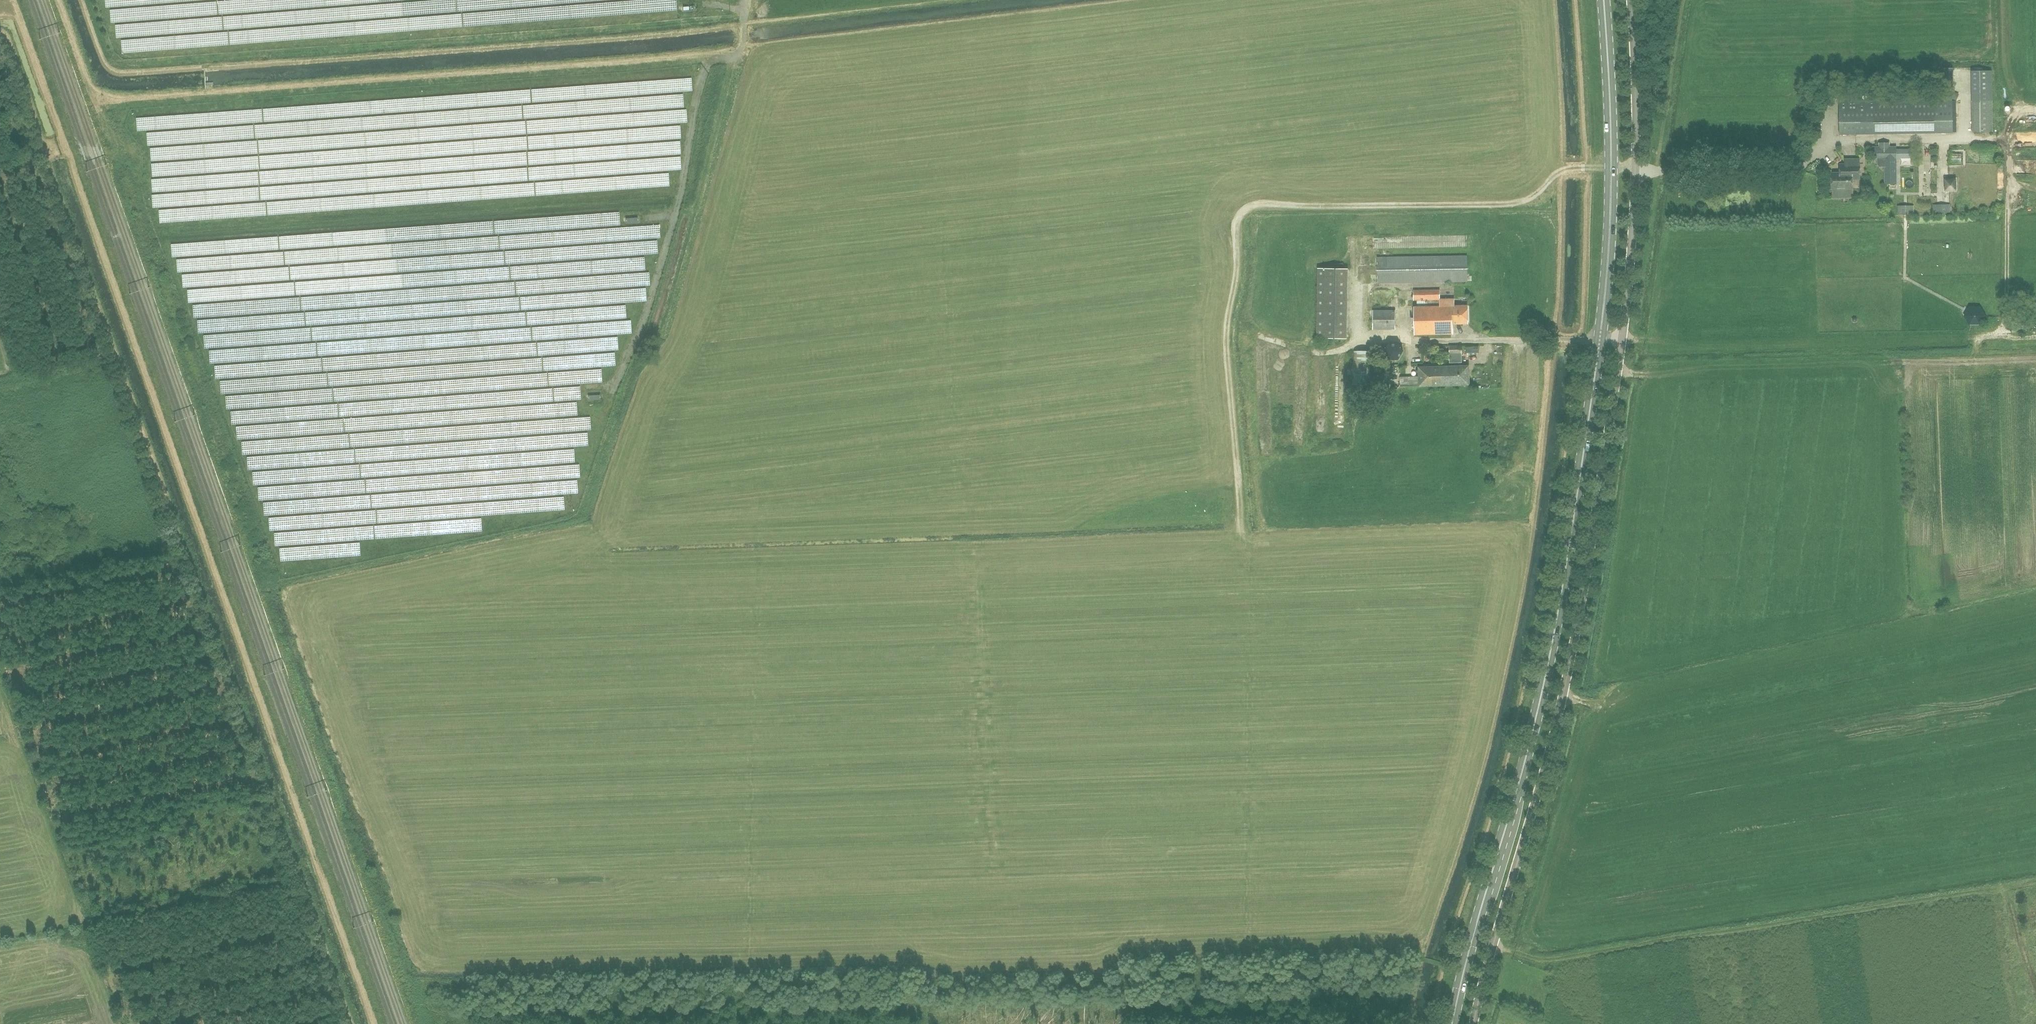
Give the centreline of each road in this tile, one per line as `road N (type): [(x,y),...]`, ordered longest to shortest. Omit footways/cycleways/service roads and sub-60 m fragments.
road 1 (unclassified): [(1471,1023),(1562,701),(1609,430),(1636,169),(1631,0)]
road 2 (primary): [(1452,1023),(1568,566),(1610,246),(1603,0)]
road 3 (track): [(1241,530),(1226,328),(1244,210),(1516,204),(1560,172),(1583,169)]

